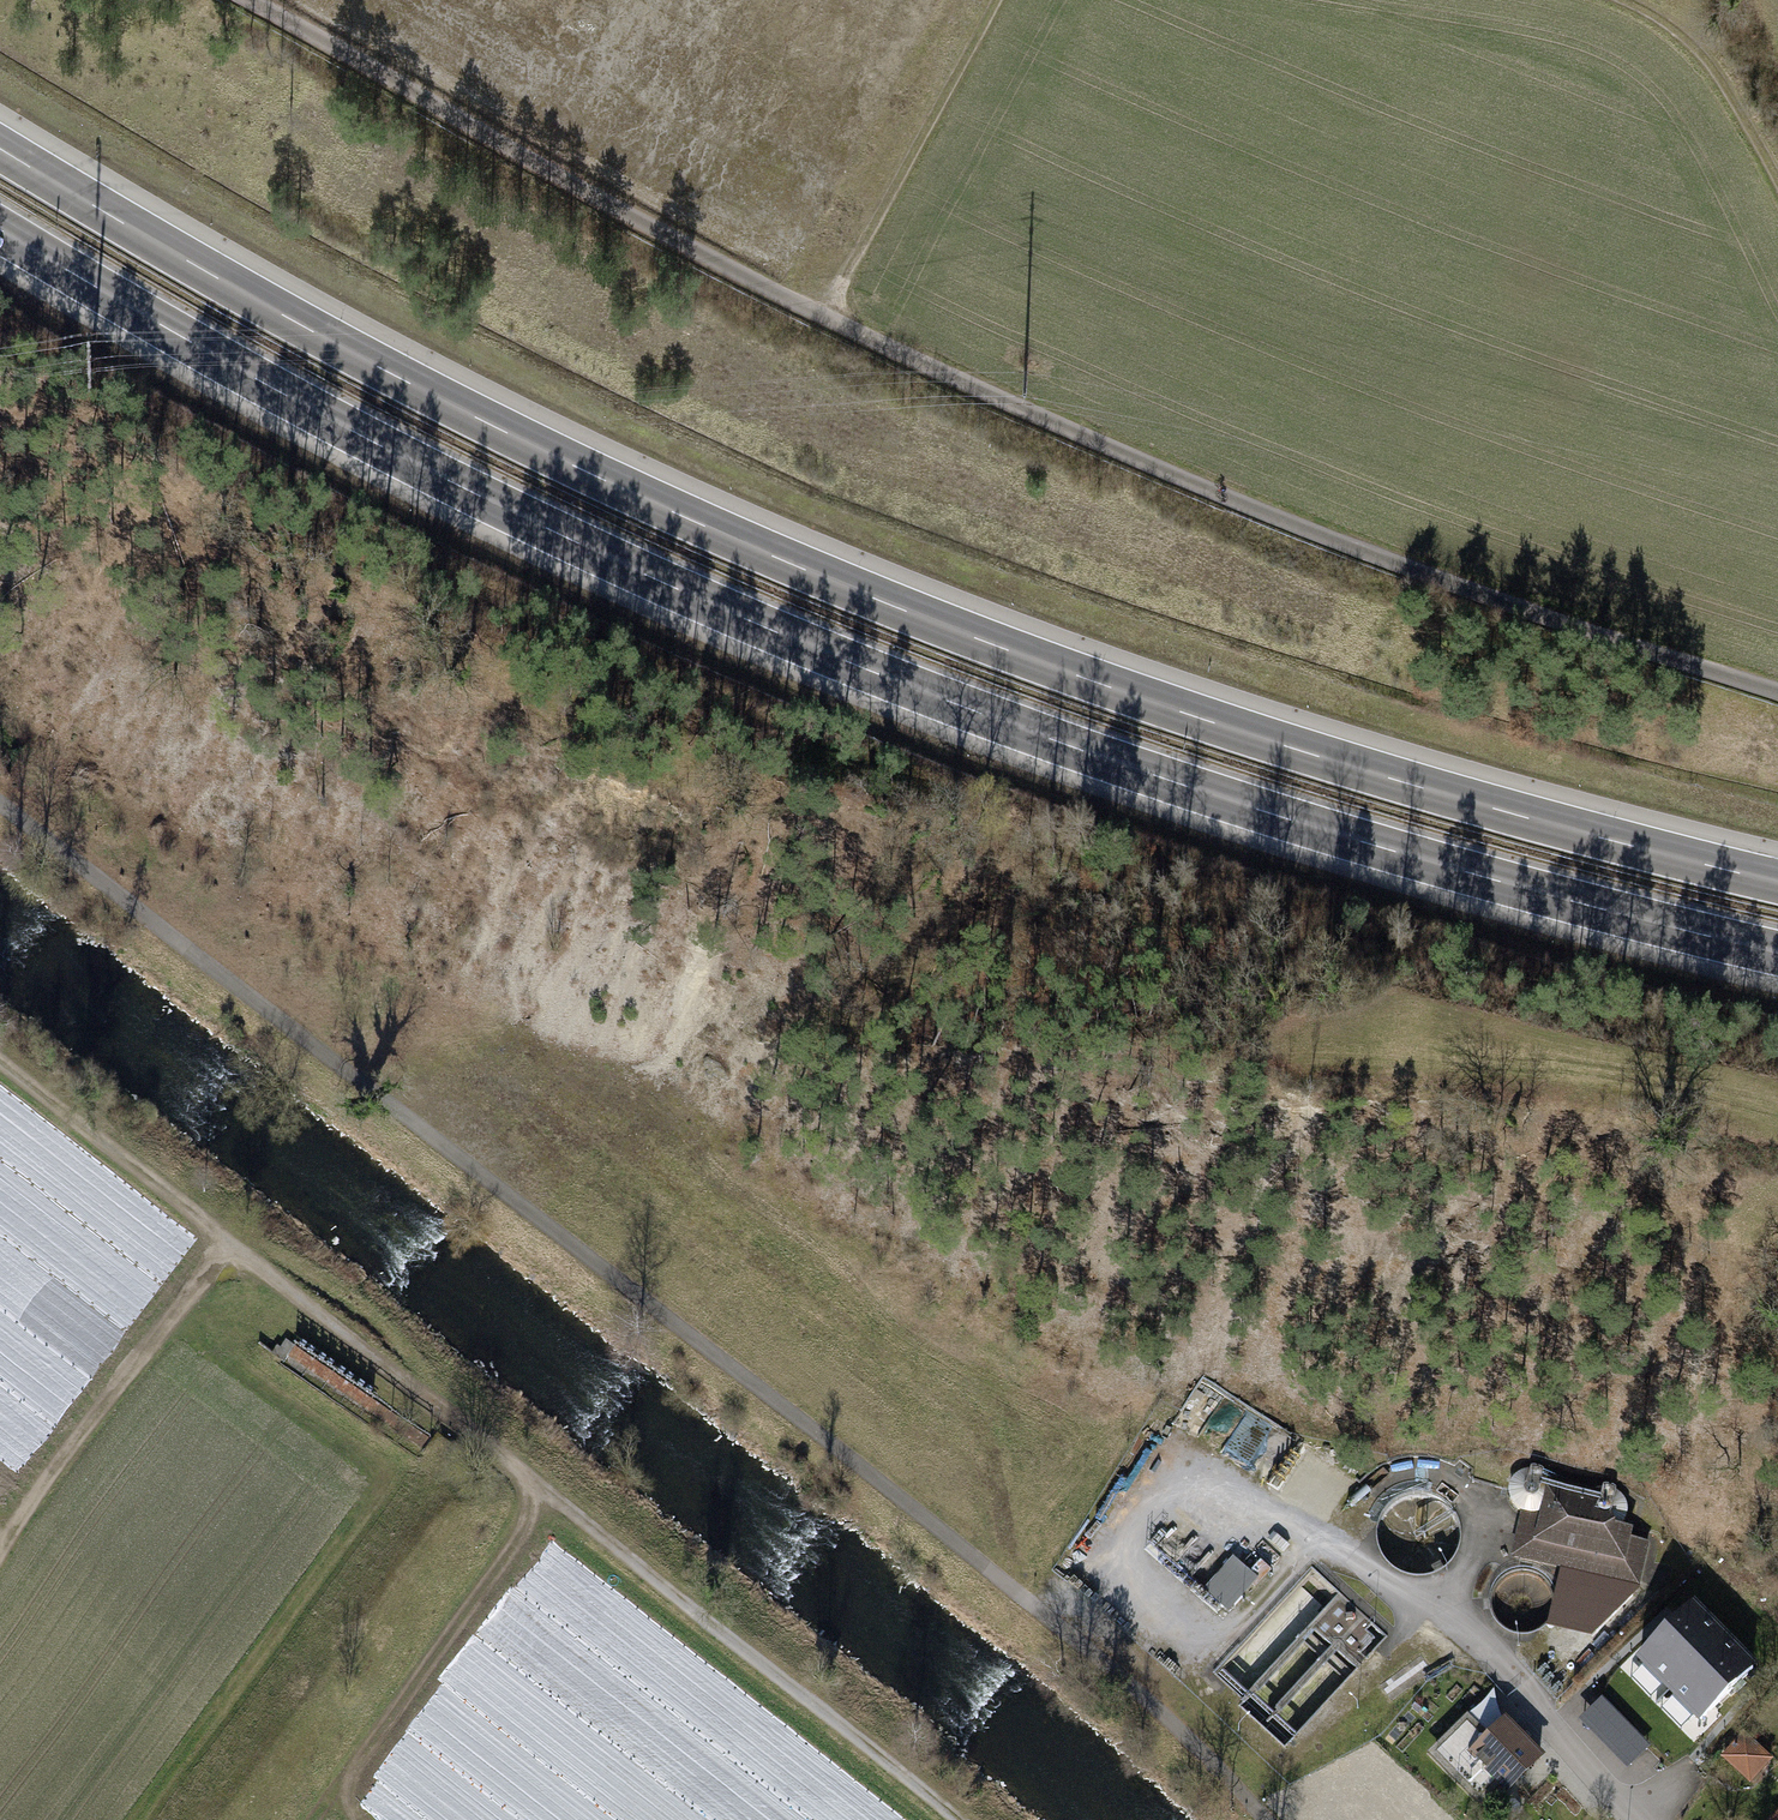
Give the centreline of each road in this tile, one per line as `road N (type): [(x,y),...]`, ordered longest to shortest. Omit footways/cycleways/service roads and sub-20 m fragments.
road 1 (motorway): [(1777,882),(1274,741),(1107,686),(772,556),(358,357),(0,148)]
road 2 (motorway): [(0,228),(365,439),(674,589),(890,679),(1275,813),(1777,952)]
road 3 (unclassified): [(1777,692),(1419,574),(1098,442),(824,316),(624,212),(252,0)]
road 4 (track): [(0,801),(1030,1603),(1143,1698),(1263,1819)]
road 5 (track): [(946,1819),(830,1718),(0,1062)]
road 6 (residential): [(1631,1819),(1416,1602),(1160,1452)]
road 7 (track): [(357,1819),(348,1793),(364,1760),(529,1528),(530,1481)]
road 8 (track): [(230,1245),(2,1543)]
road 9 (track): [(824,316),(999,0)]
road 10 (track): [(1777,184),(1710,65),(1655,14),(1625,0)]

